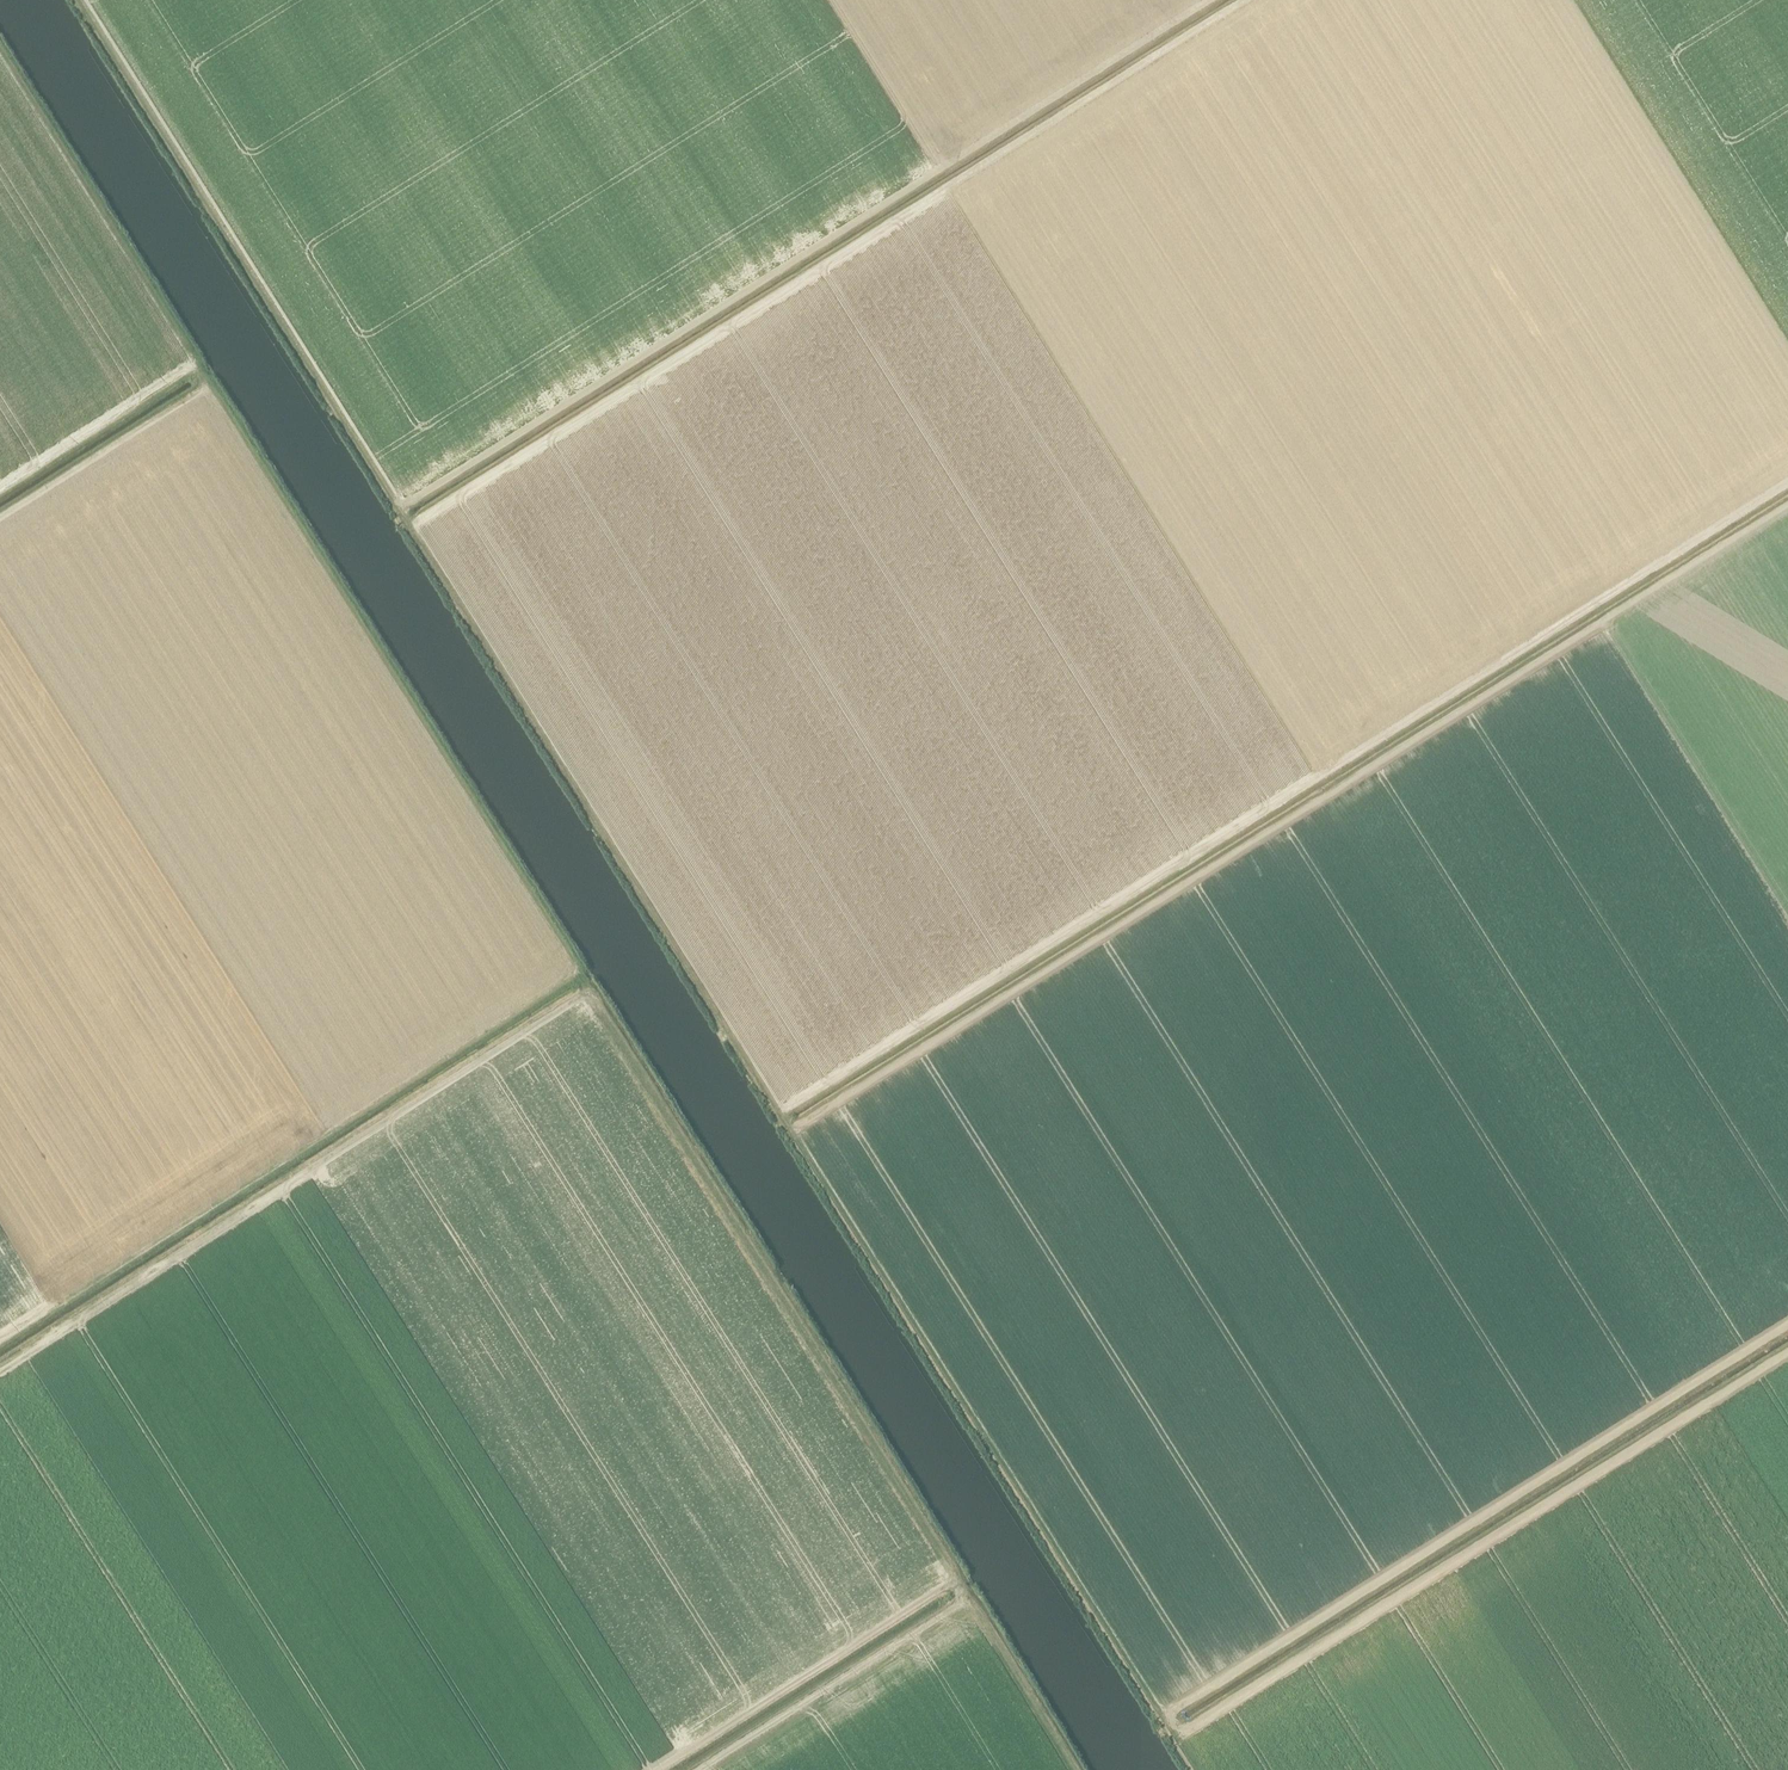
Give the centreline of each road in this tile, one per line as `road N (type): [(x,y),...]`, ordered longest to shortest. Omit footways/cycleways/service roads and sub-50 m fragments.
road 1 (track): [(1318,778),(1787,484)]

